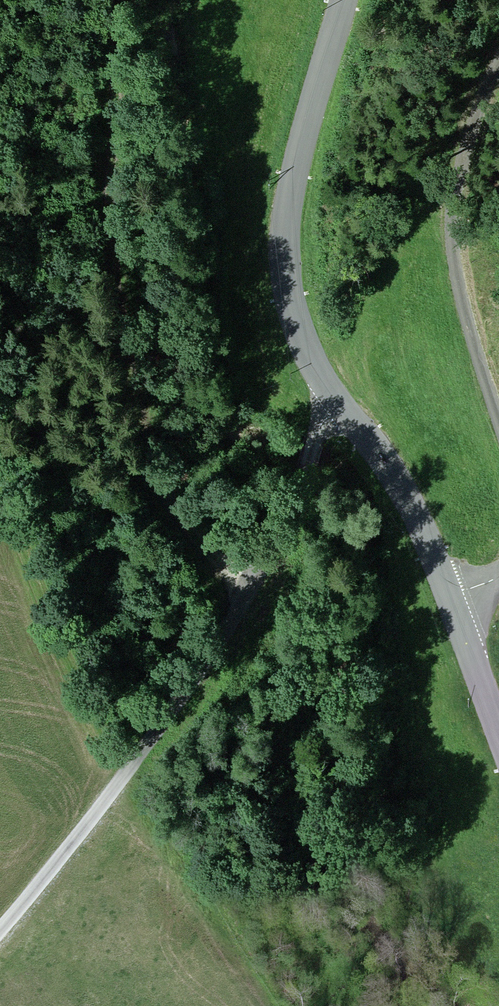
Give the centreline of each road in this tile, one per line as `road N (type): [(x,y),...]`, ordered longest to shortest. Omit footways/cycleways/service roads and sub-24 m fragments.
road 1 (unclassified): [(0,940),(246,597),(308,470),(327,386)]
road 2 (track): [(246,597),(159,491),(129,392),(119,307),(118,0)]
road 3 (secondary): [(344,0),(288,201),(284,244),(289,302),(327,386)]
road 4 (unclassified): [(498,419),(462,315),(452,209),(482,95),(498,68)]
road 5 (secondary): [(327,386),(392,472),(449,596)]
road 6 (secondary): [(449,596),(498,730)]

